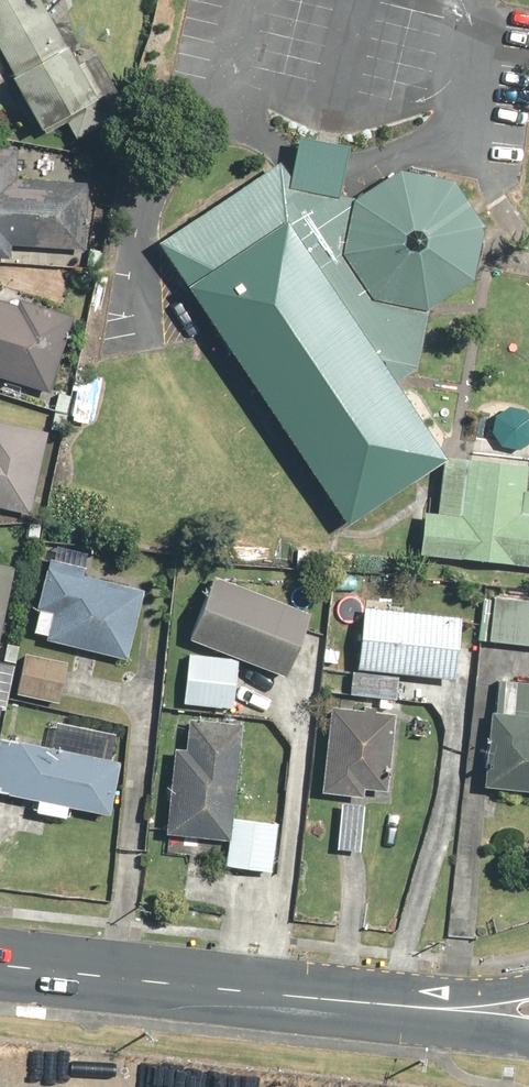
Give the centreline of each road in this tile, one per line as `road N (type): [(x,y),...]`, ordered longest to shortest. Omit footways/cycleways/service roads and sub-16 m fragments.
road 1 (secondary): [(417,1007),(0,967)]

